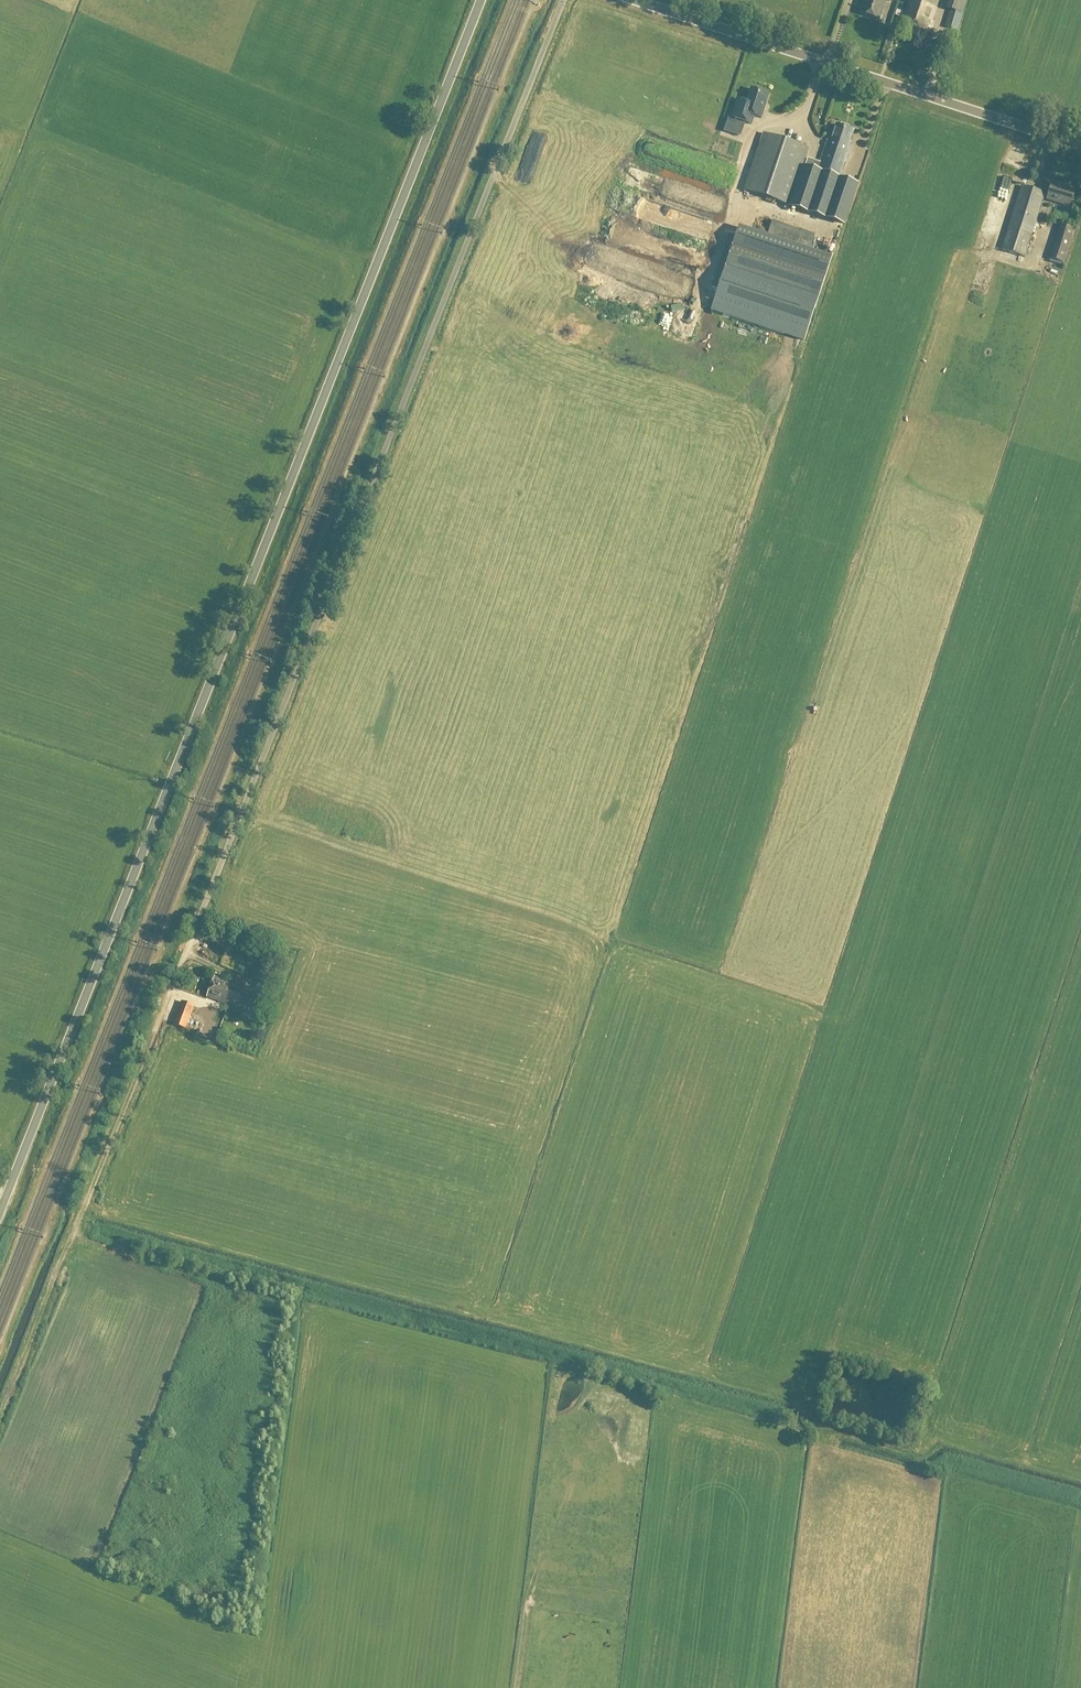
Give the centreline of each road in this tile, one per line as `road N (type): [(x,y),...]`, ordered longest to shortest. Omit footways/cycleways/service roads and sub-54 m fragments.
road 1 (unclassified): [(72,1236),(563,0)]
road 2 (unclassified): [(0,1210),(480,0)]
road 3 (unclassified): [(1080,148),(628,0)]
road 4 (track): [(0,1417),(72,1236)]

